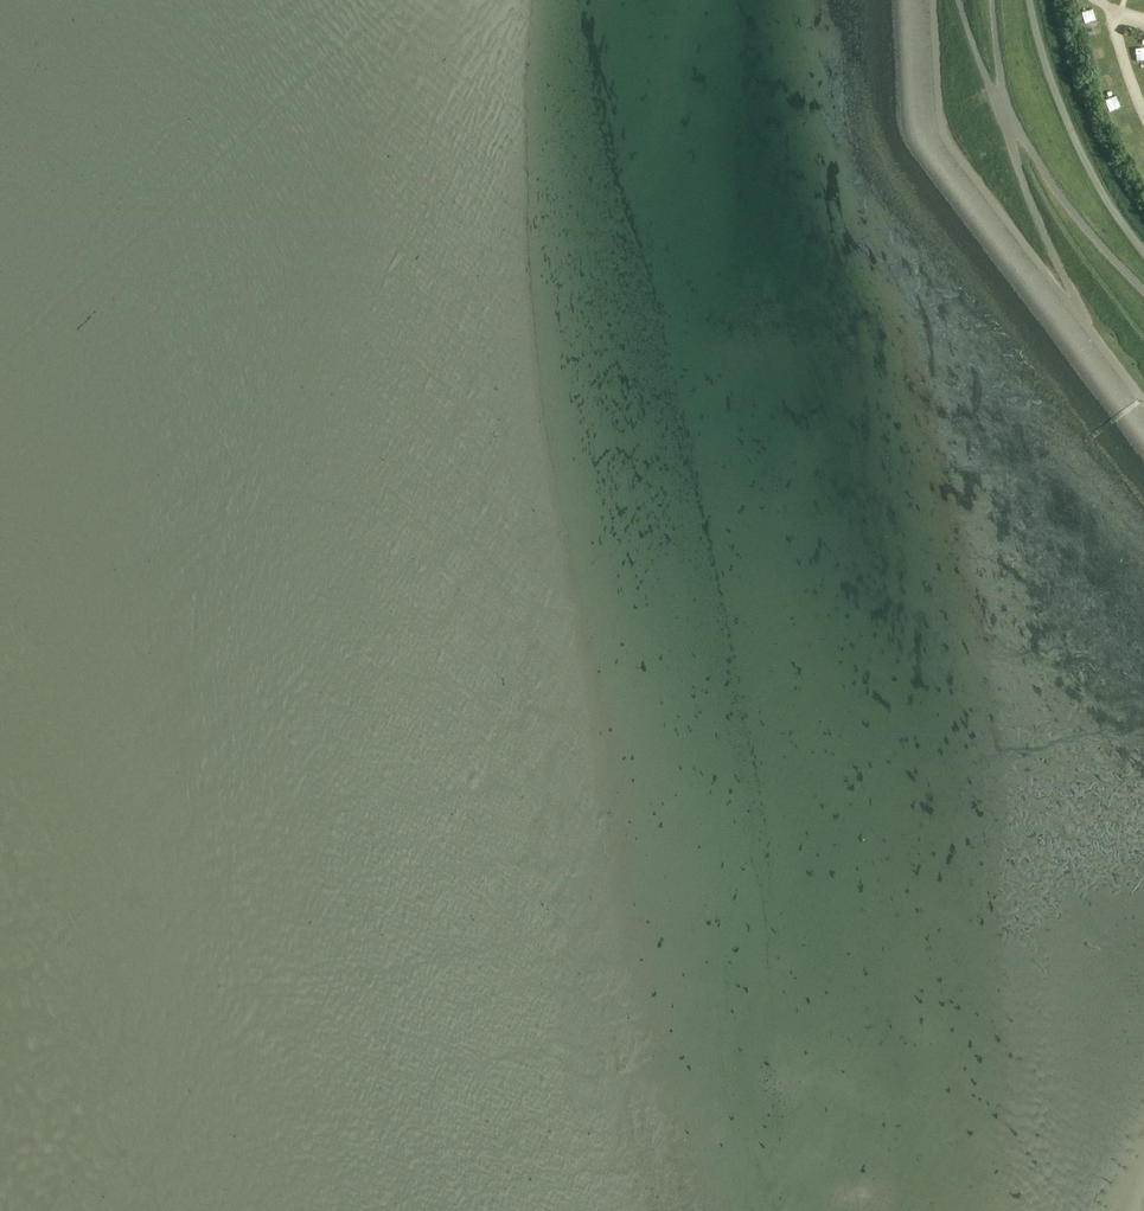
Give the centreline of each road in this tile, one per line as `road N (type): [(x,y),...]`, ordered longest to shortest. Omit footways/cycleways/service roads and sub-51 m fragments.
road 1 (unclassified): [(1143,253),(1101,194),(1069,126),(1030,0)]

